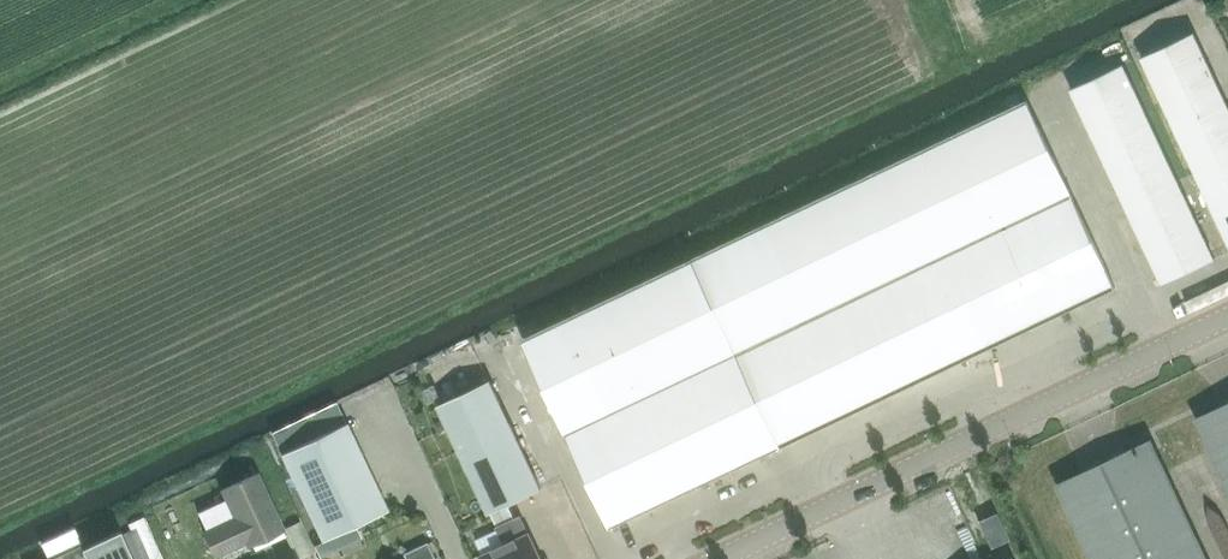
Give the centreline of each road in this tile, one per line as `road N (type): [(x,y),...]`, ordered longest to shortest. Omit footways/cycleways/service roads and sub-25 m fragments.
road 1 (tertiary): [(727,558),(1227,318)]

